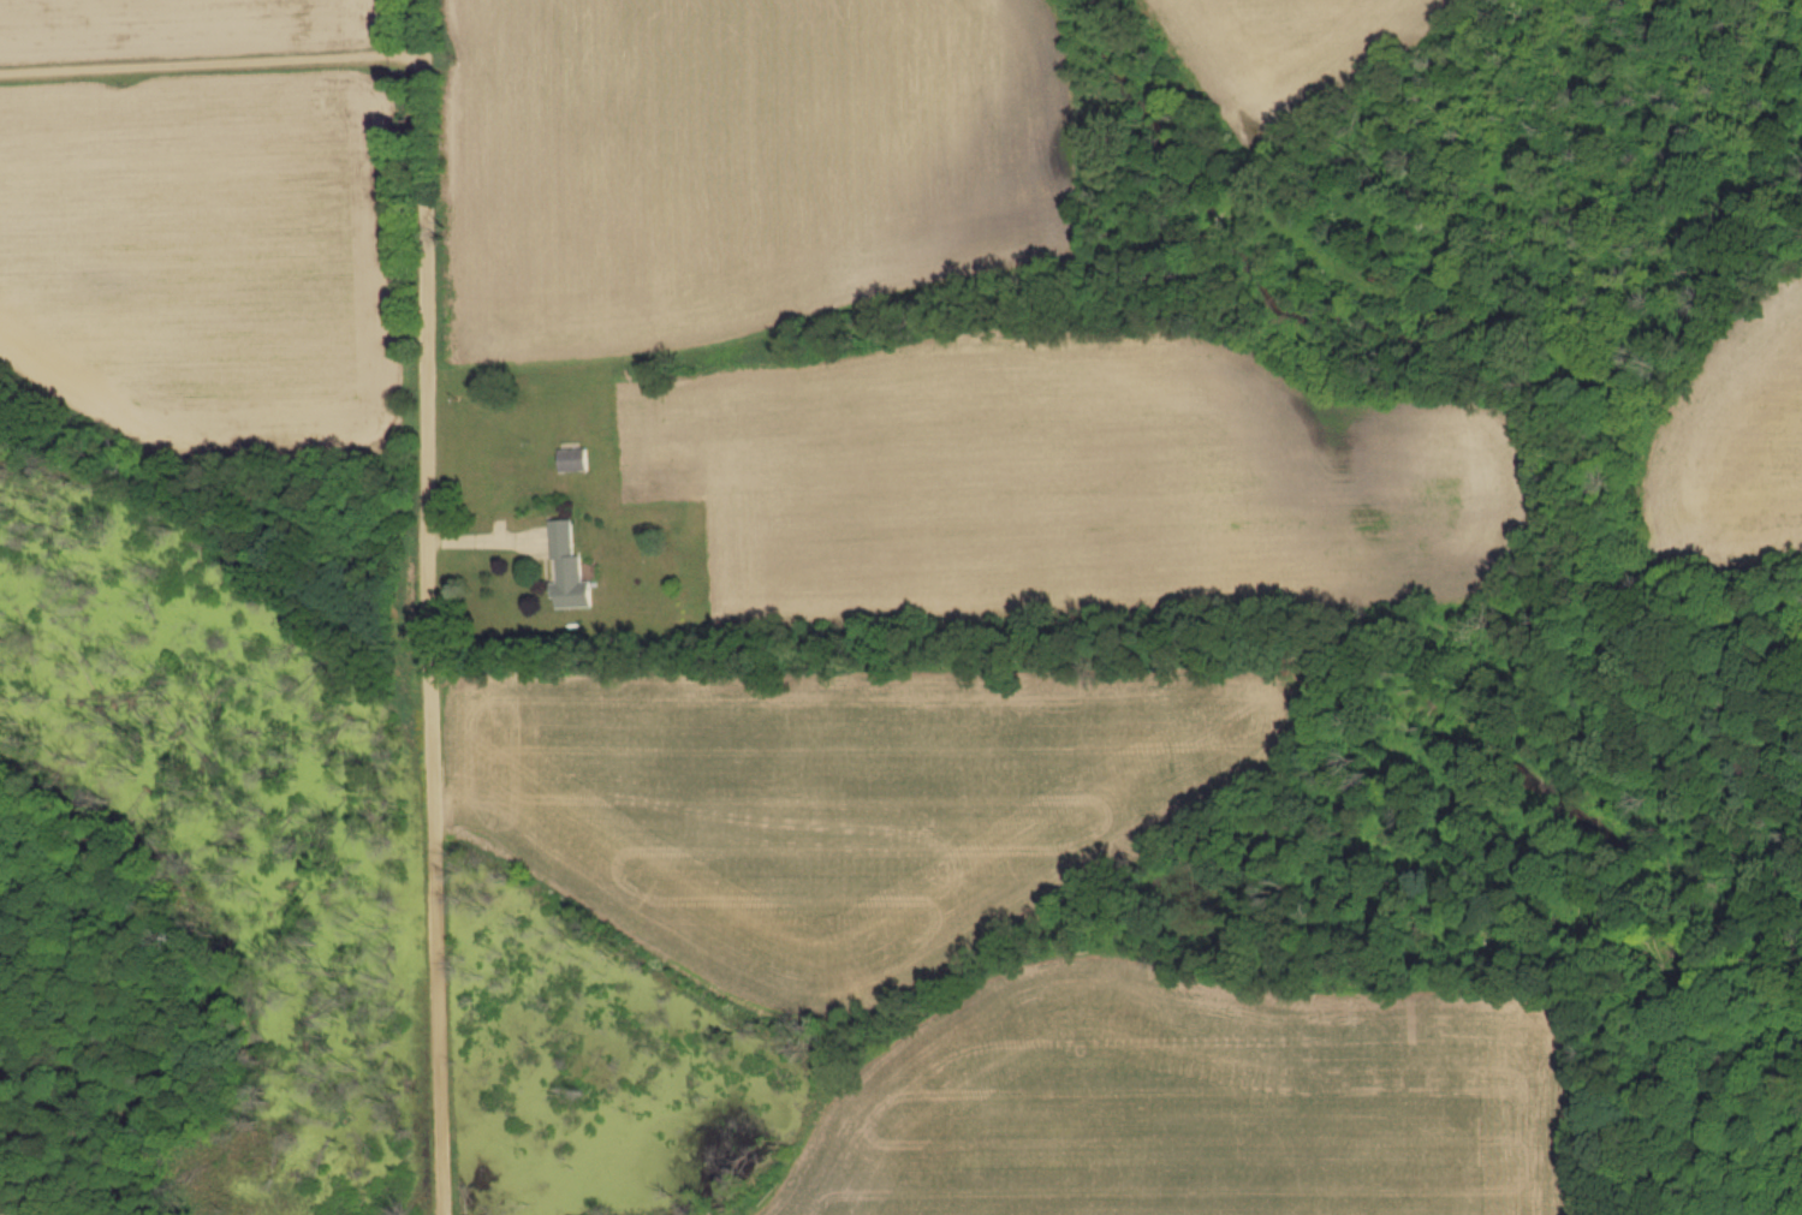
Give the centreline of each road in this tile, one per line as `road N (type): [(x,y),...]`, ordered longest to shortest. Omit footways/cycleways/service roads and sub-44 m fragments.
road 1 (residential): [(436,1214),(422,0)]

